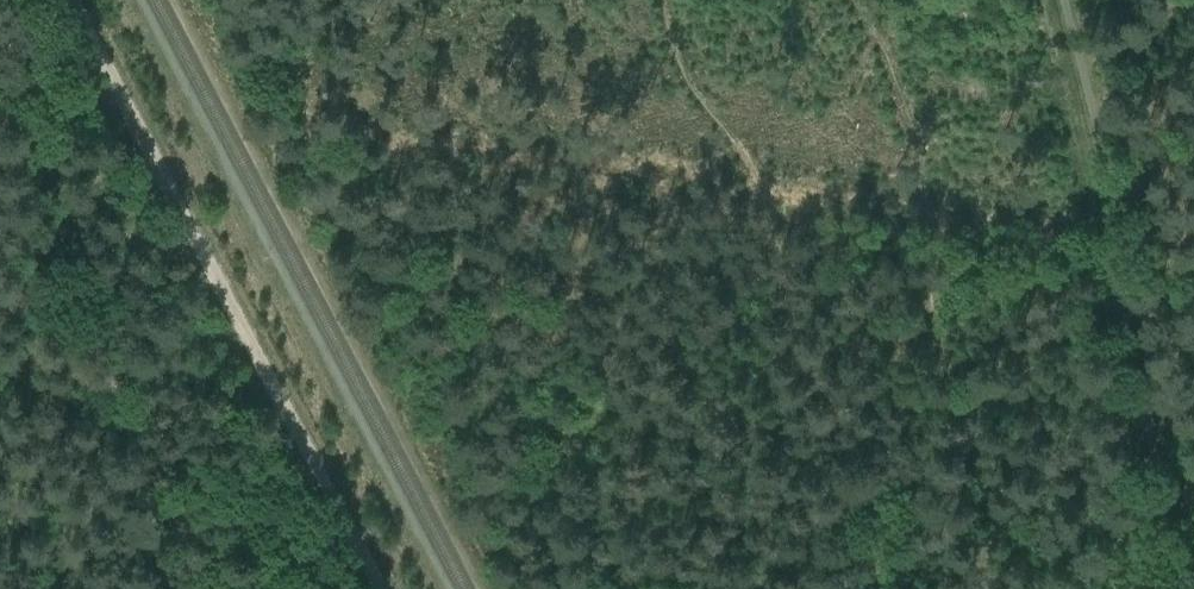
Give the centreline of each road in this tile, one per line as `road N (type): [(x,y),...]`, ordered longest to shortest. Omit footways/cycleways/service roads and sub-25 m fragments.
road 1 (track): [(1124,234),(342,126)]
road 2 (track): [(73,0),(382,588)]
road 3 (track): [(1193,586),(1044,0)]
road 4 (track): [(152,588),(29,92),(0,86)]

